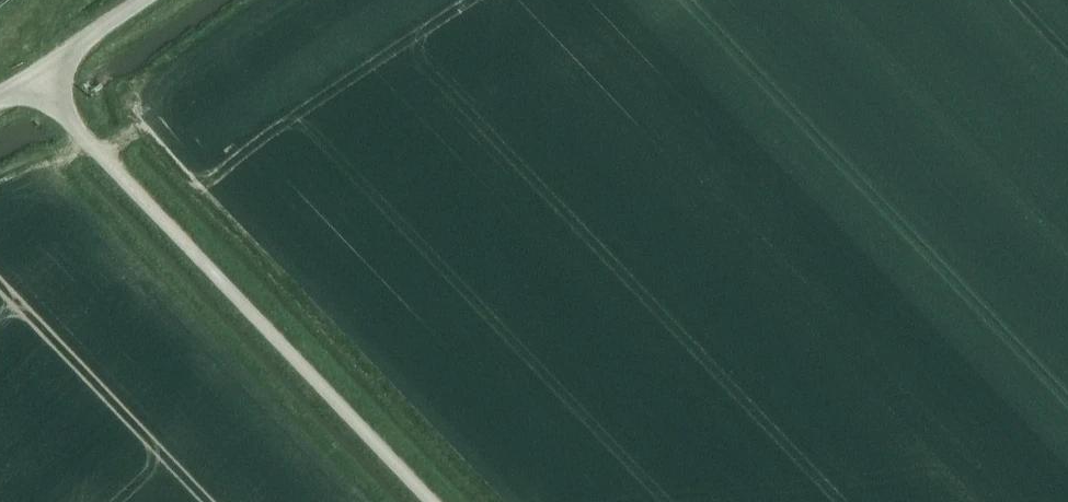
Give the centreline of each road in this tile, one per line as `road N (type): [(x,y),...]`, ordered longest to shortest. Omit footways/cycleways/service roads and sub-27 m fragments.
road 1 (unclassified): [(428,501),(25,82)]
road 2 (unclassified): [(25,82),(141,0)]

